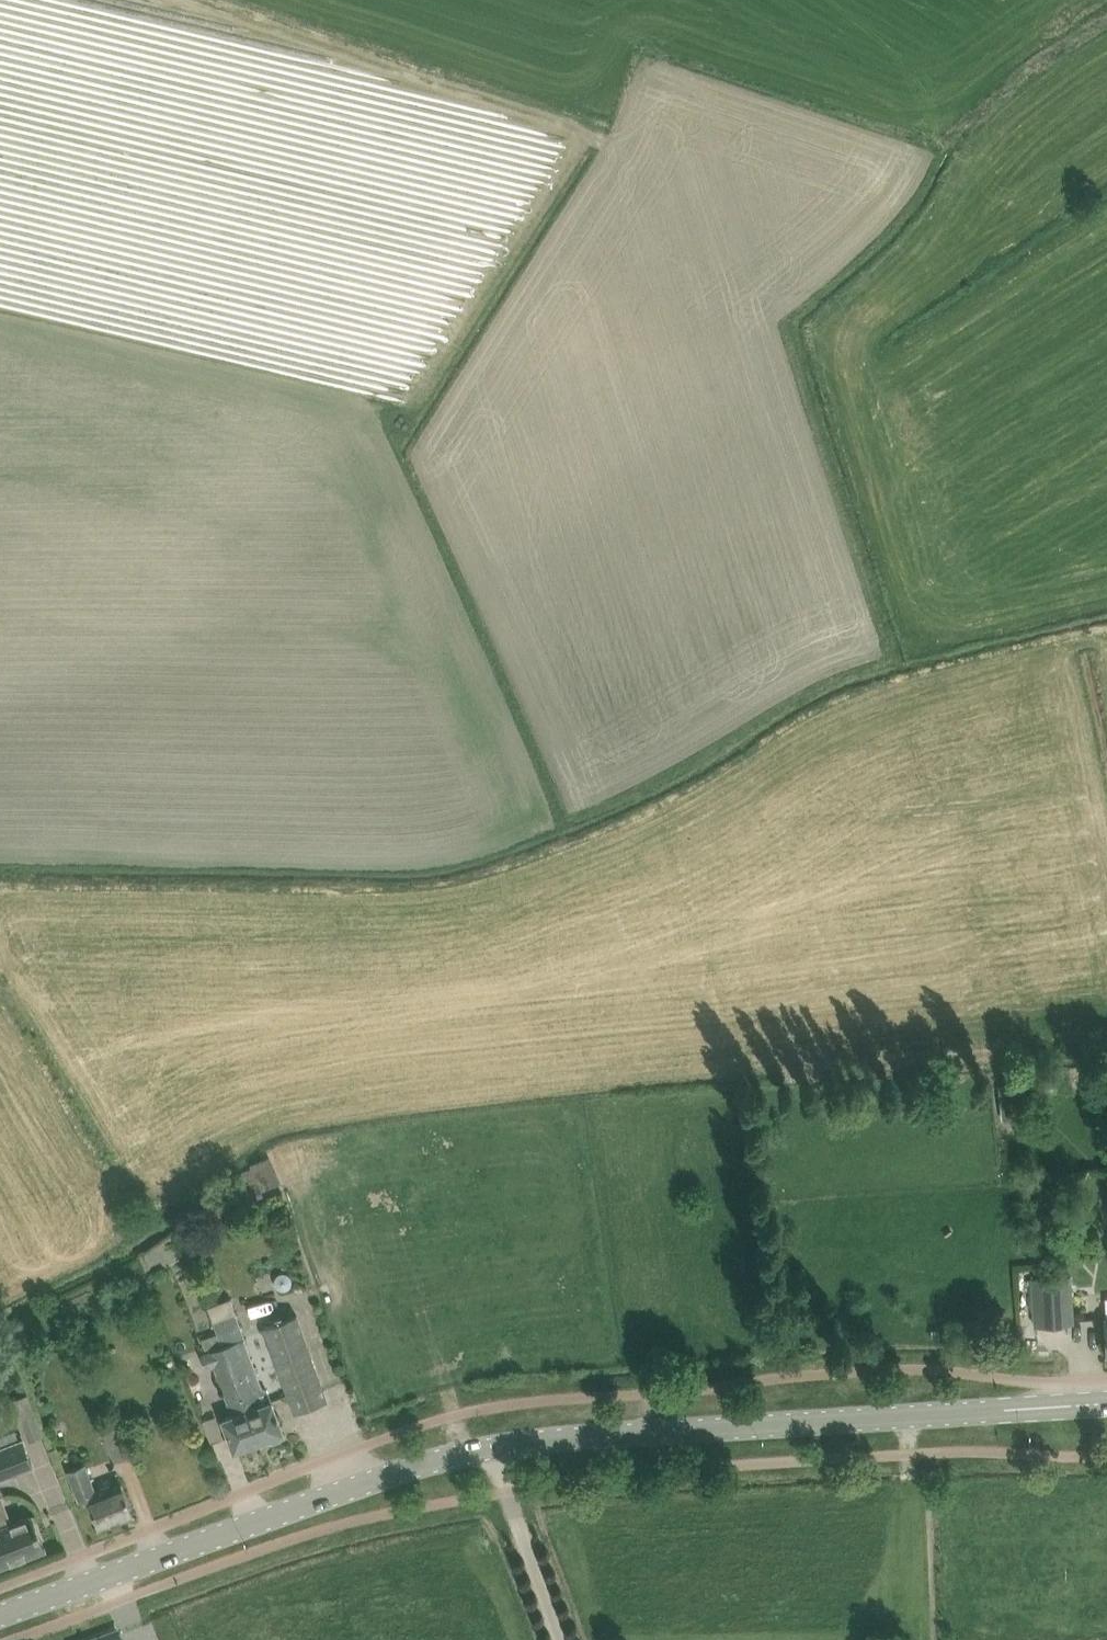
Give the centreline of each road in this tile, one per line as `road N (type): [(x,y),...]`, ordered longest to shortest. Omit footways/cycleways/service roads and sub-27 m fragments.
road 1 (tertiary): [(0,1613),(399,1472),(492,1450),(611,1434),(1106,1402)]

